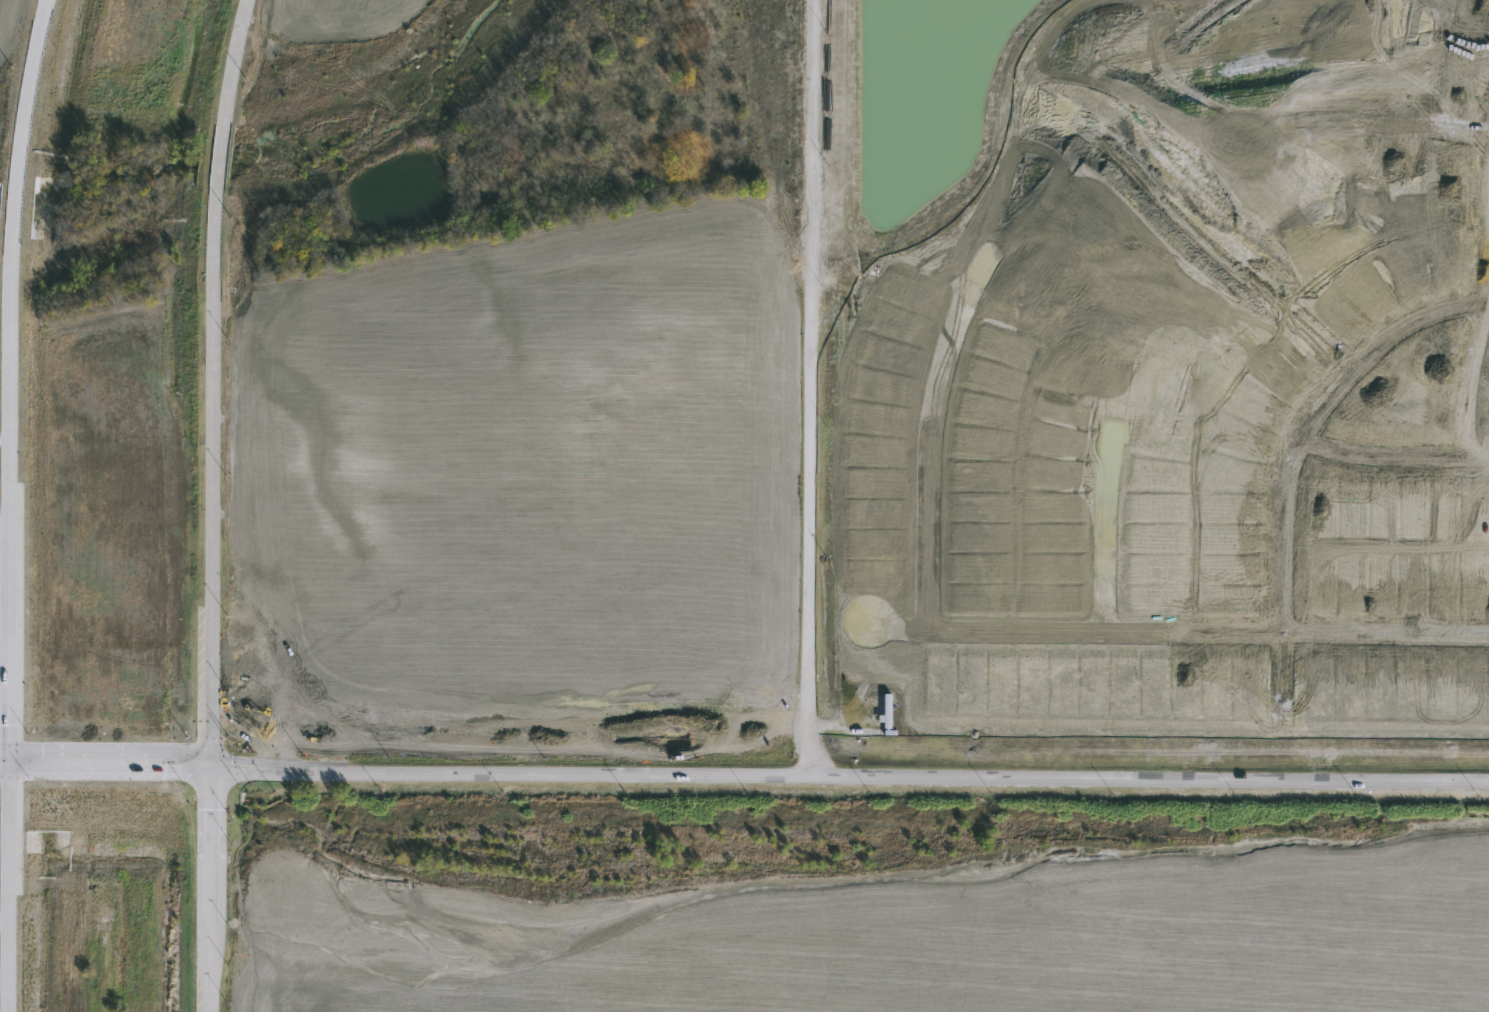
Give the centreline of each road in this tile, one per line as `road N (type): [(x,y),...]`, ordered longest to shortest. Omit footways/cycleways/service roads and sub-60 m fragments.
road 1 (tertiary): [(1488,781),(325,774),(209,758),(0,755)]
road 2 (residential): [(816,781),(804,561),(814,0)]
road 3 (trunk): [(209,758),(204,473),(212,197),(248,0)]
road 4 (trunk): [(47,0),(14,175),(8,294),(9,755)]
road 5 (residential): [(1243,0),(1187,43),(1019,210),(975,276),(947,342),(934,428),(929,627)]
road 6 (residential): [(1108,630),(1110,457),(1120,406),(1167,319),(1345,145),(1428,124),(1488,137)]
road 7 (residential): [(1488,632),(929,627),(866,613)]
road 8 (residential): [(1289,779),(1293,520),(1305,443),(1373,352),(1427,318),(1488,300)]
road 9 (residential): [(1349,376),(1104,124)]
road 10 (trunk): [(9,755),(9,1011)]
road 11 (residential): [(1488,457),(1387,458),(1305,443)]
road 12 (trunk): [(209,917),(209,758)]
road 13 (residential): [(1470,457),(1488,312)]

